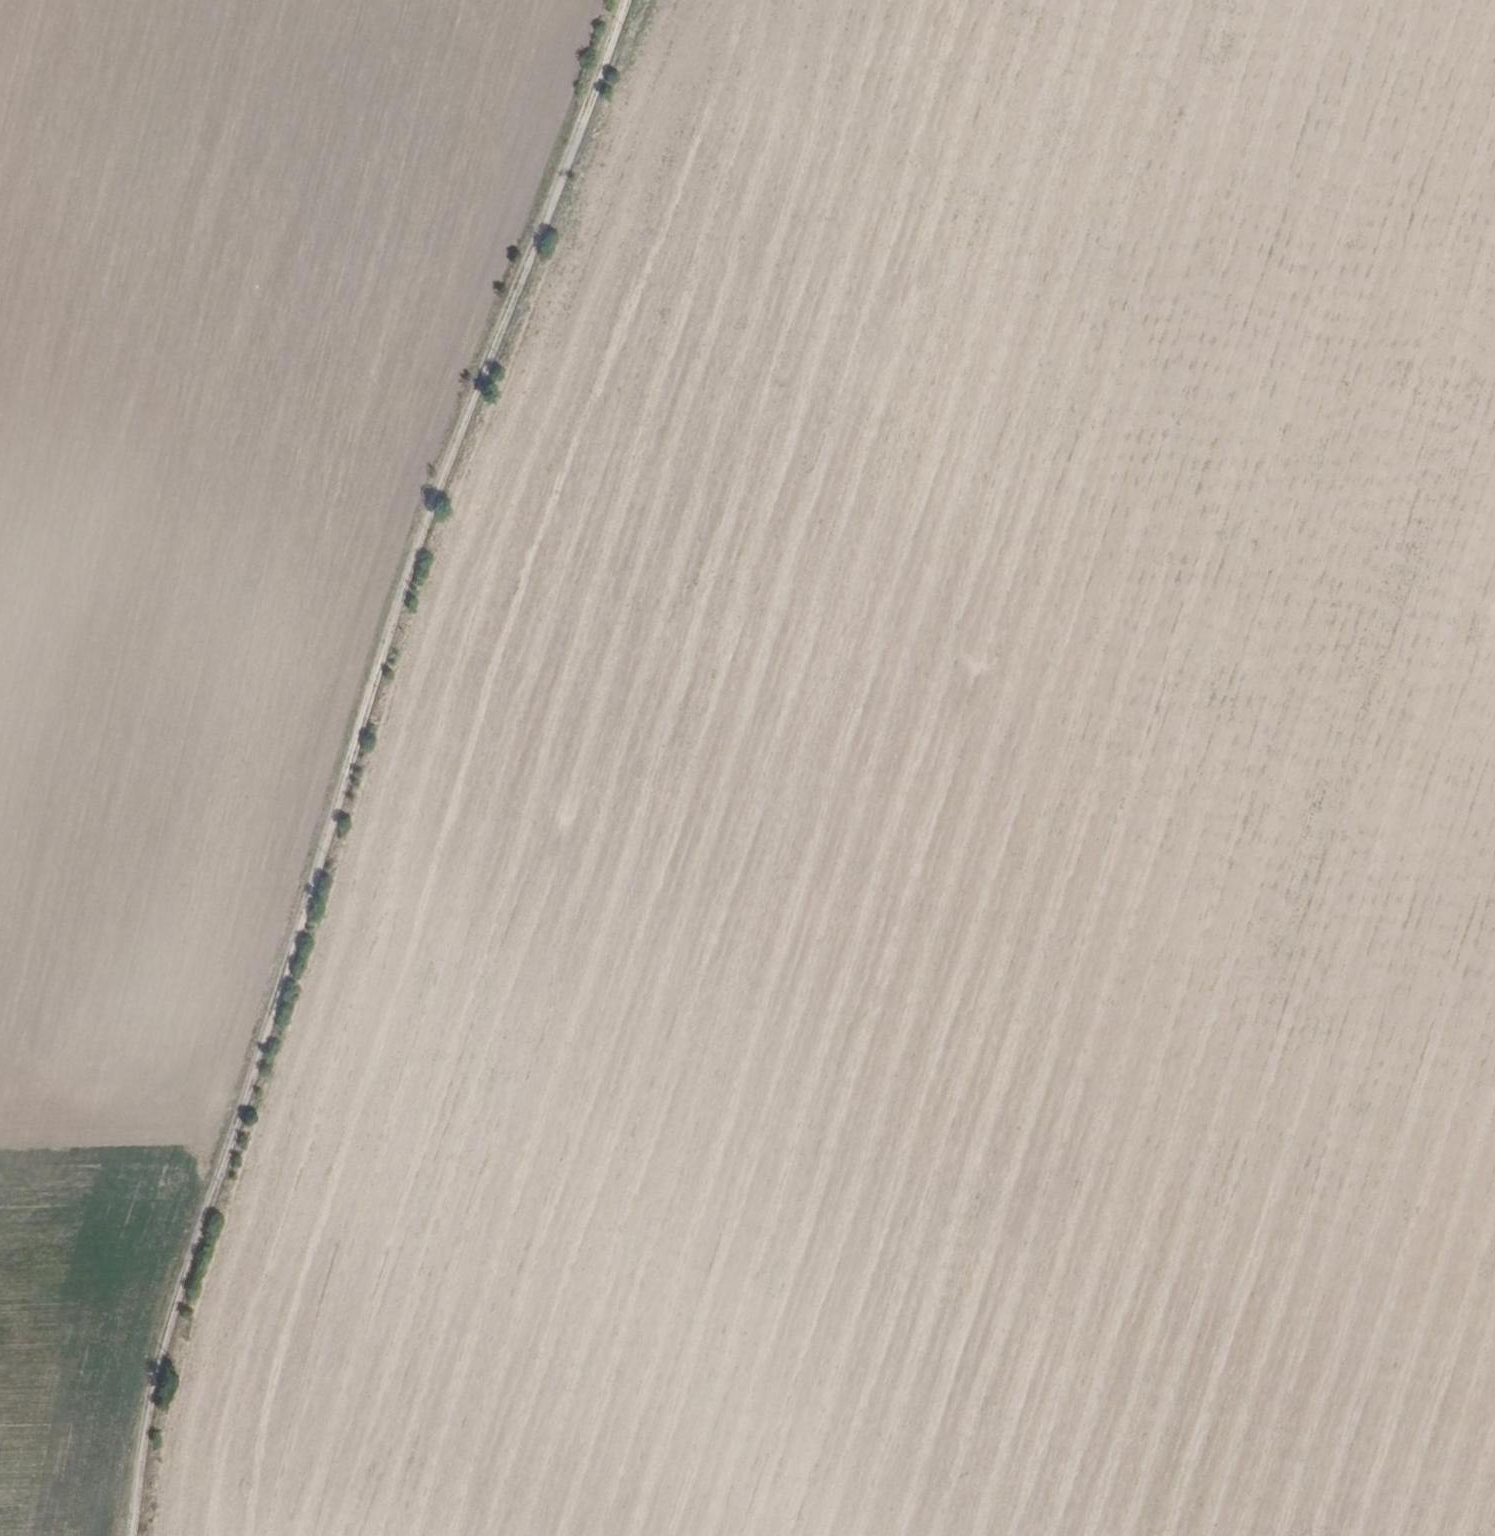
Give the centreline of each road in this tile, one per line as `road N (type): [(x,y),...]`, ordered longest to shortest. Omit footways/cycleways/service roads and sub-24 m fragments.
road 1 (track): [(129,1535),(164,1367),(355,771),(626,0)]

